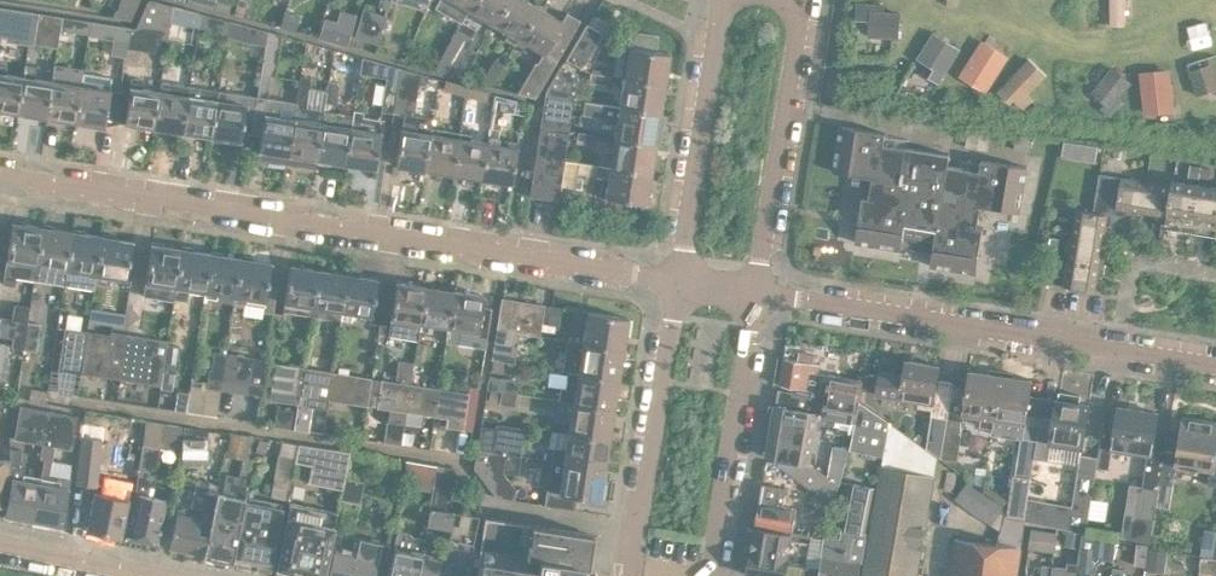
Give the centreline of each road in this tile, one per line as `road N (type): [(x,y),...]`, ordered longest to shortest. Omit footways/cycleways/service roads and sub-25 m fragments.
road 1 (residential): [(0,176),(678,282)]
road 2 (residential): [(763,297),(1215,366)]
road 3 (residential): [(763,297),(817,0)]
road 4 (residential): [(678,282),(633,575)]
road 5 (residential): [(724,0),(678,282)]
road 6 (residential): [(709,575),(763,297)]
road 7 (residential): [(0,541),(167,575)]

